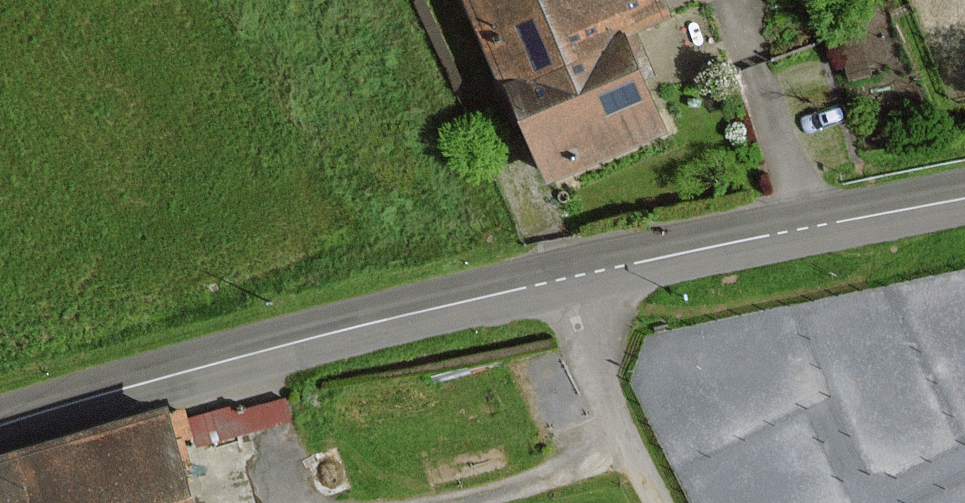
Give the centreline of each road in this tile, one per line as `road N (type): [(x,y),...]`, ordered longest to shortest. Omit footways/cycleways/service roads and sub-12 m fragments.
road 1 (tertiary): [(964,203),(552,283),(259,352),(0,425)]
road 2 (track): [(552,283),(661,502)]
road 3 (track): [(631,442),(448,502)]
road 4 (track): [(283,502),(275,491),(259,352)]

